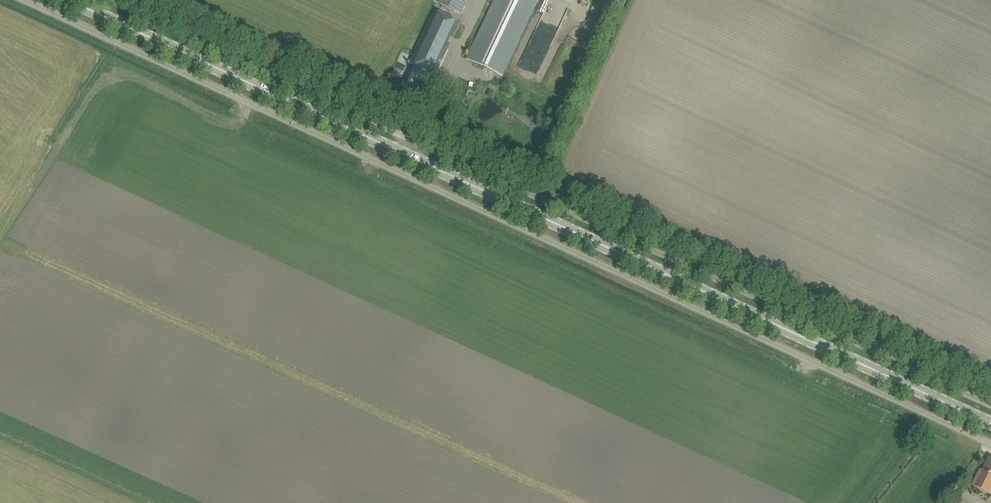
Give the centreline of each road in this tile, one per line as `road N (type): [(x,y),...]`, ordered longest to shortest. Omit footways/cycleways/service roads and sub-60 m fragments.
road 1 (unclassified): [(24,0),(990,444)]
road 2 (primary): [(990,423),(70,0)]
road 3 (unclassified): [(990,404),(107,0)]

